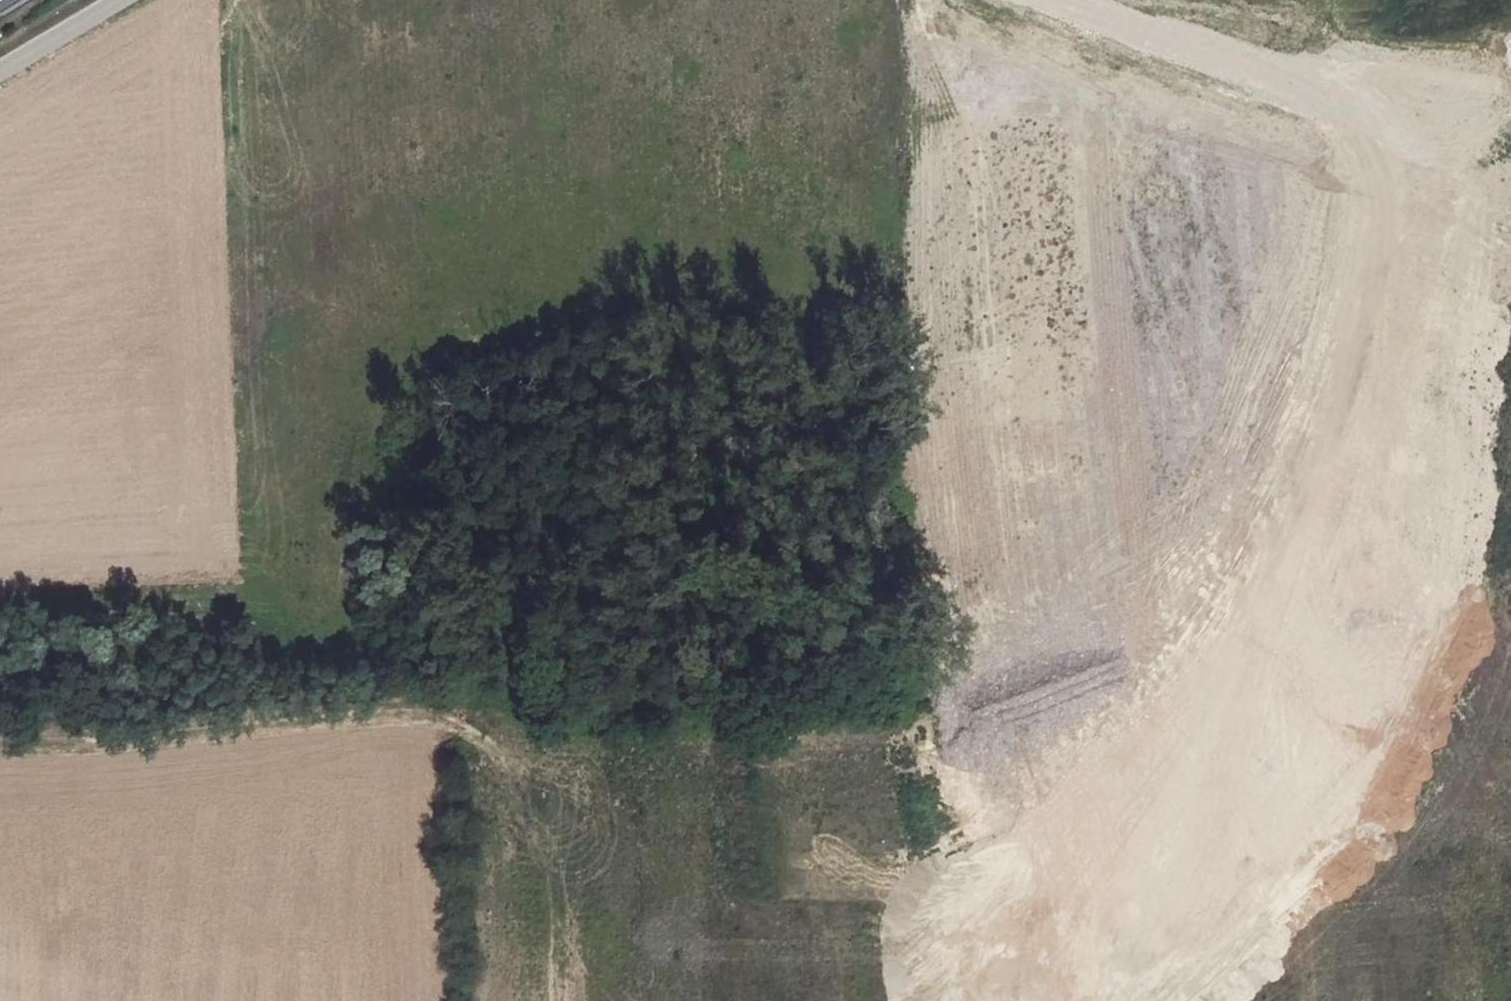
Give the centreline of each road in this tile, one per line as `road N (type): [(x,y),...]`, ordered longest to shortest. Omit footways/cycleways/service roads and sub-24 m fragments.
road 1 (track): [(0,750),(138,746),(435,716)]
road 2 (unclassified): [(131,0),(0,78)]

